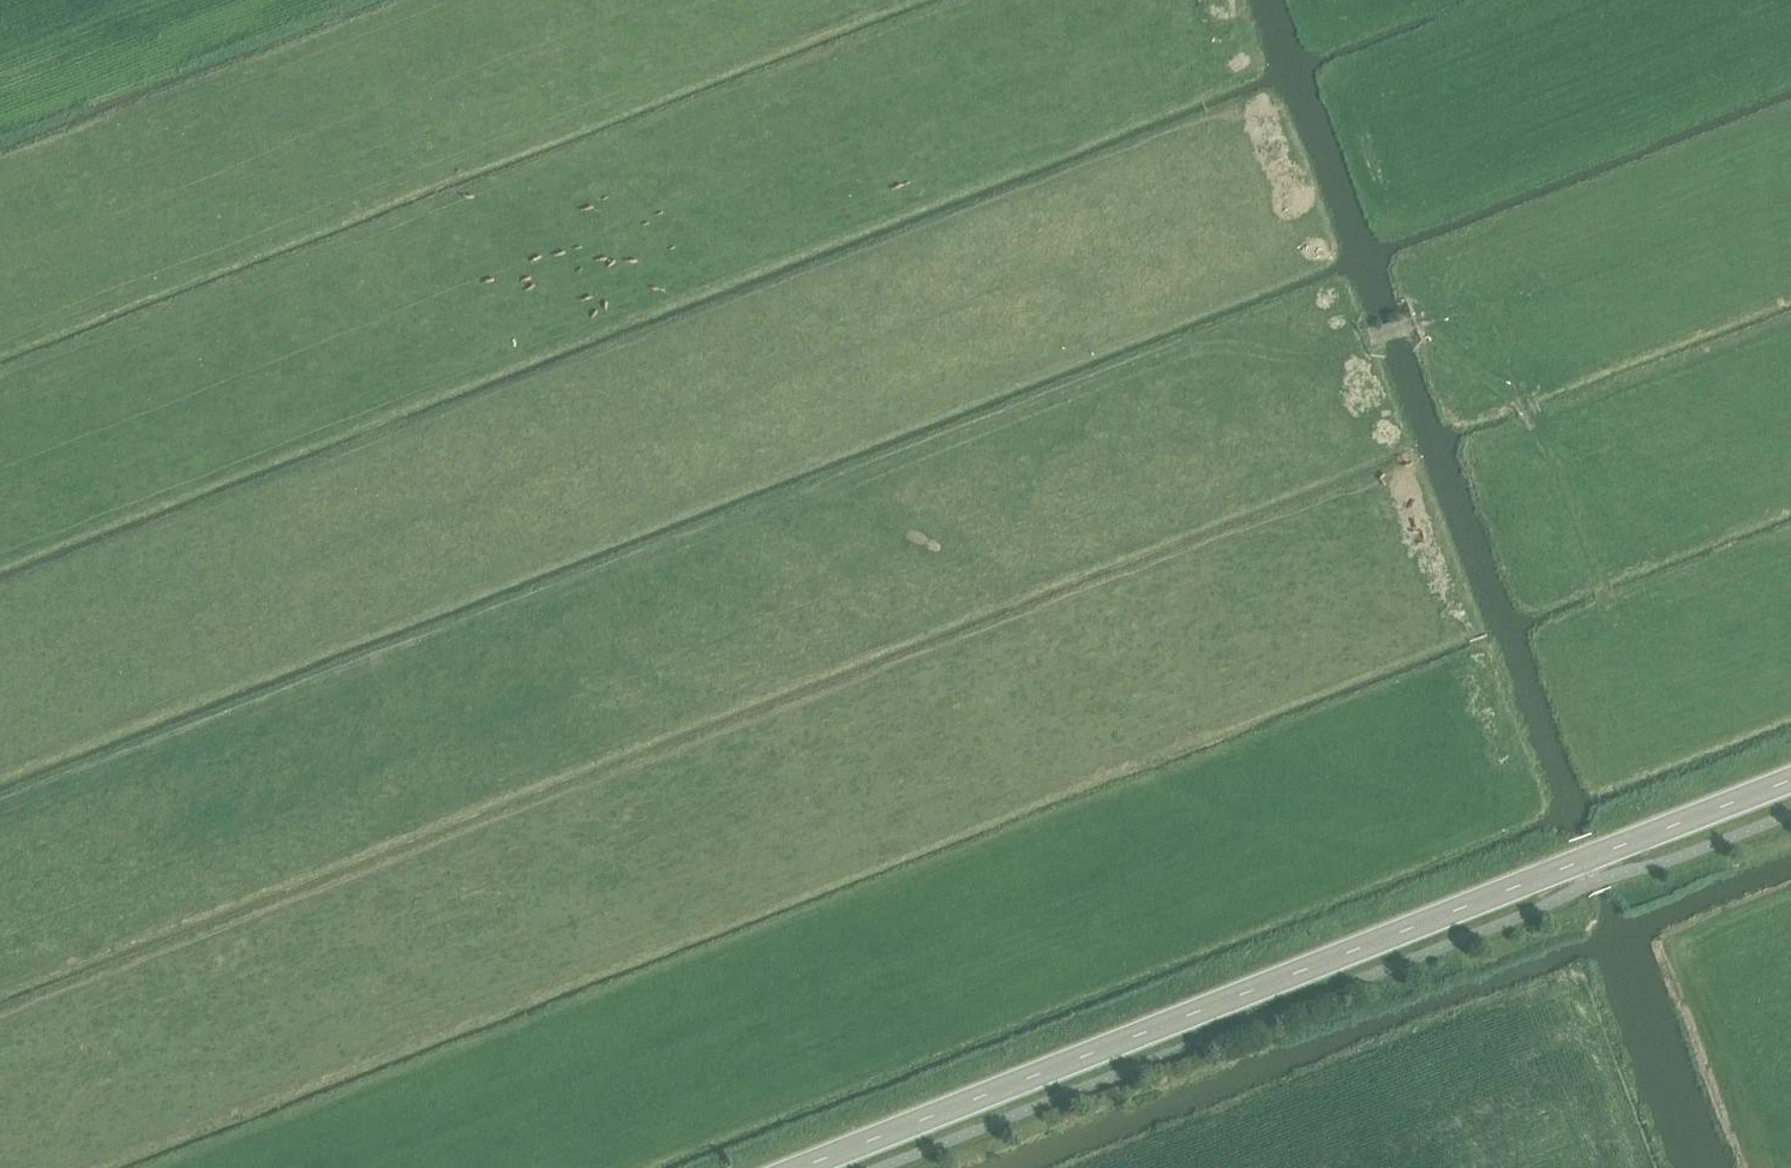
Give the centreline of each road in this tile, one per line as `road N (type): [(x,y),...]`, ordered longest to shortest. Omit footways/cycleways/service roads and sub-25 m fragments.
road 1 (tertiary): [(799,1167),(1790,783)]

